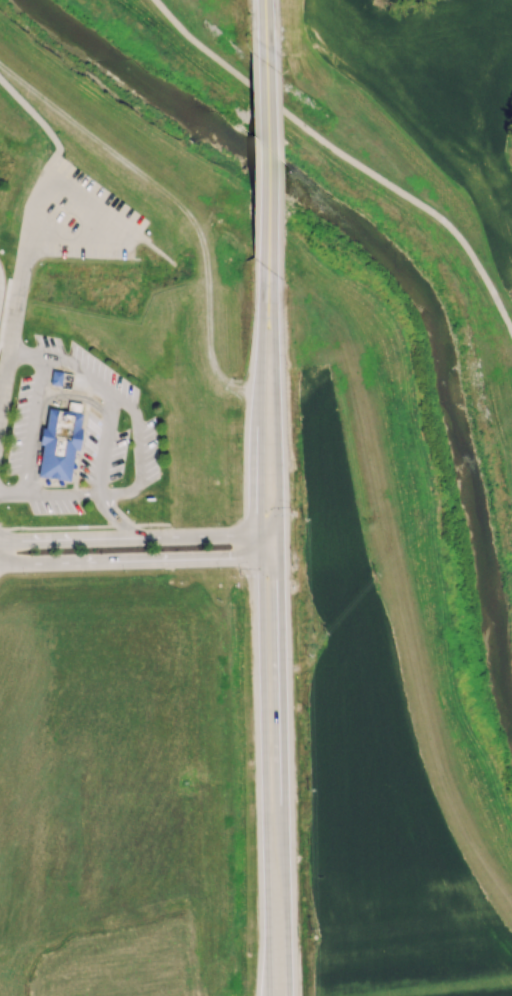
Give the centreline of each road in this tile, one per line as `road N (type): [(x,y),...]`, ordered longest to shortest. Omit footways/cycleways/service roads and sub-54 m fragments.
road 1 (track): [(269,277),(326,315),(351,357),(432,739),(462,823),(511,900)]
road 2 (secondary): [(258,536),(268,947)]
road 3 (secondary): [(286,884),(281,546)]
road 4 (tertiary): [(281,546),(258,536),(0,549)]
road 5 (secondary): [(281,546),(269,277)]
road 6 (tertiary): [(16,565),(259,558),(281,546)]
road 7 (secondary): [(269,55),(269,277)]
road 8 (secondary): [(260,372),(258,536)]

